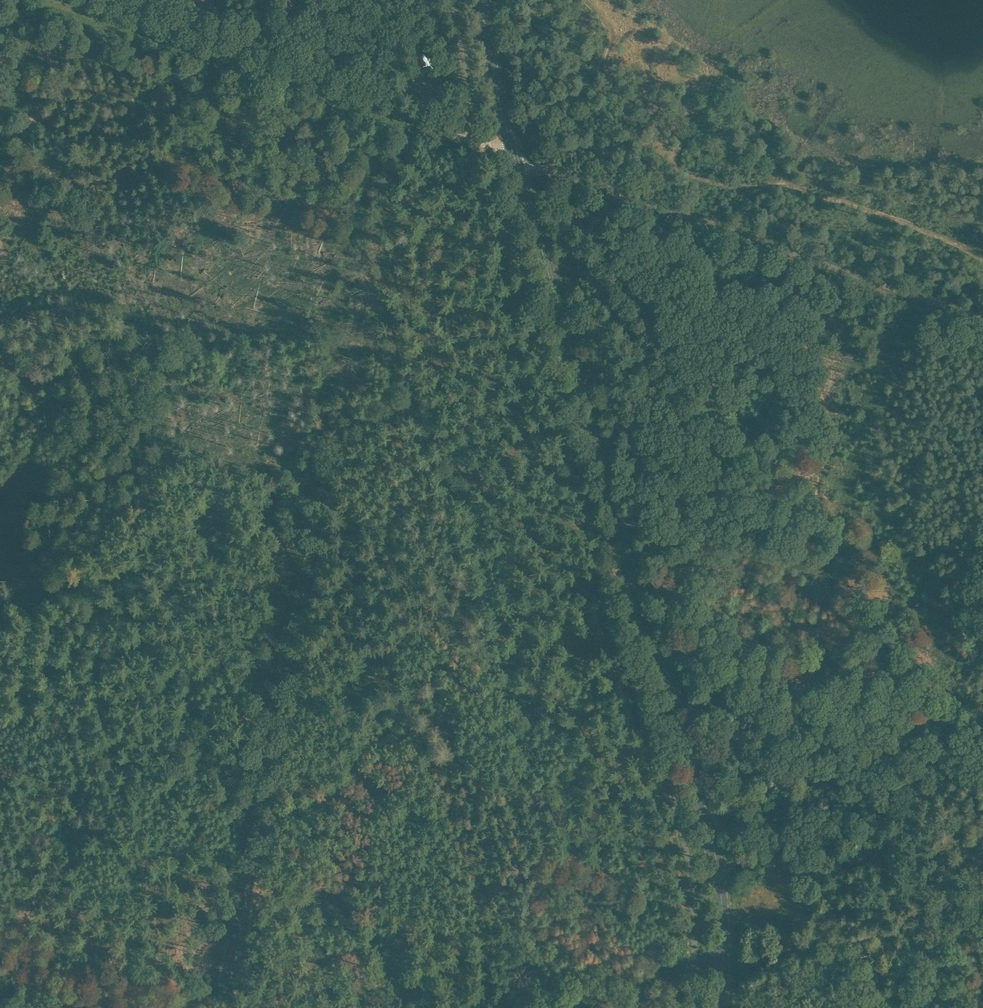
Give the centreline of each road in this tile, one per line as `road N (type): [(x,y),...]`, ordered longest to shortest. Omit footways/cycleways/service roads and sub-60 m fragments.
road 1 (secondary): [(718,1007),(724,925),(713,836),(514,156)]
road 2 (unclassified): [(514,156),(982,316)]
road 3 (track): [(39,0),(419,125)]
road 4 (track): [(165,1007),(0,945)]
road 5 (secondary): [(514,156),(482,0)]
road 6 (track): [(42,0),(0,143)]

